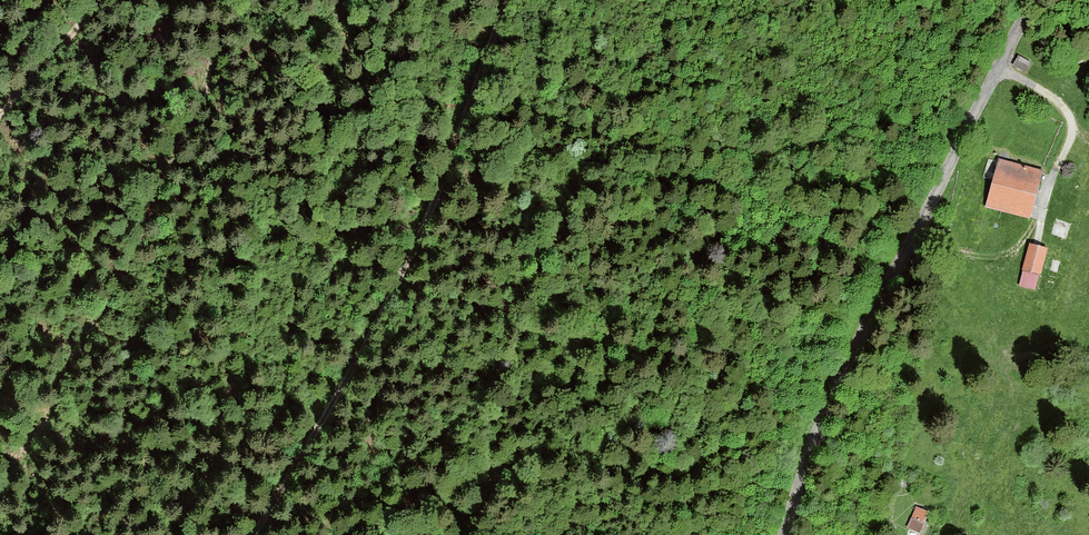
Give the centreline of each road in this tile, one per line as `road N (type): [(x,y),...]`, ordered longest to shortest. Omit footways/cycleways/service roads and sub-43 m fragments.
road 1 (track): [(253,534),(335,400),(450,164),(513,0)]
road 2 (tertiary): [(784,534),(831,394),(1028,0)]
road 3 (track): [(994,69),(1039,87),(1072,130),(1031,231),(1012,256),(977,255),(913,231)]
road 4 (track): [(99,0),(0,110)]

